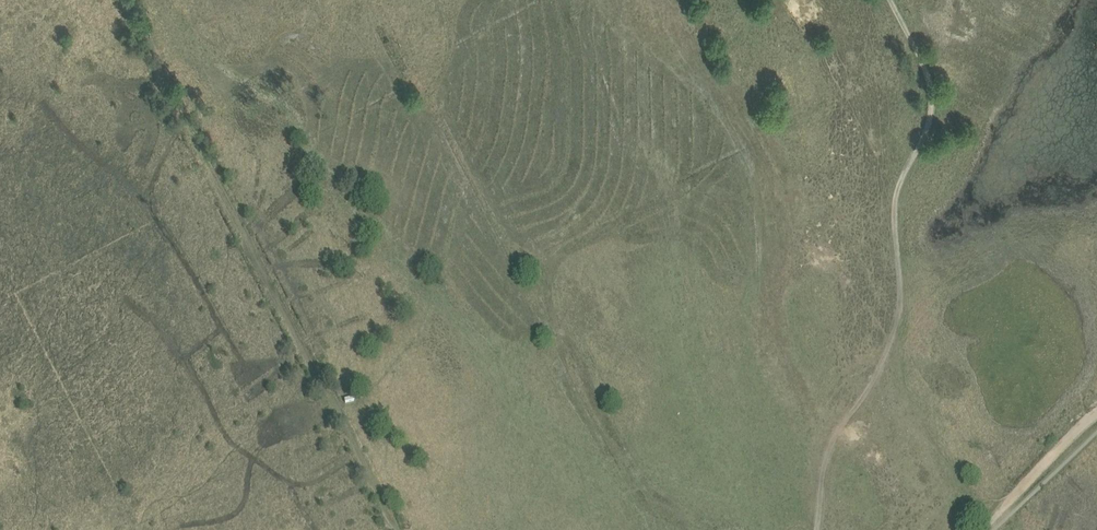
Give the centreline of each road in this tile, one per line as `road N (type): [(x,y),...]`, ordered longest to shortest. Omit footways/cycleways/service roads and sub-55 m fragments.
road 1 (track): [(125,0),(399,529)]
road 2 (track): [(1096,415),(982,529)]

